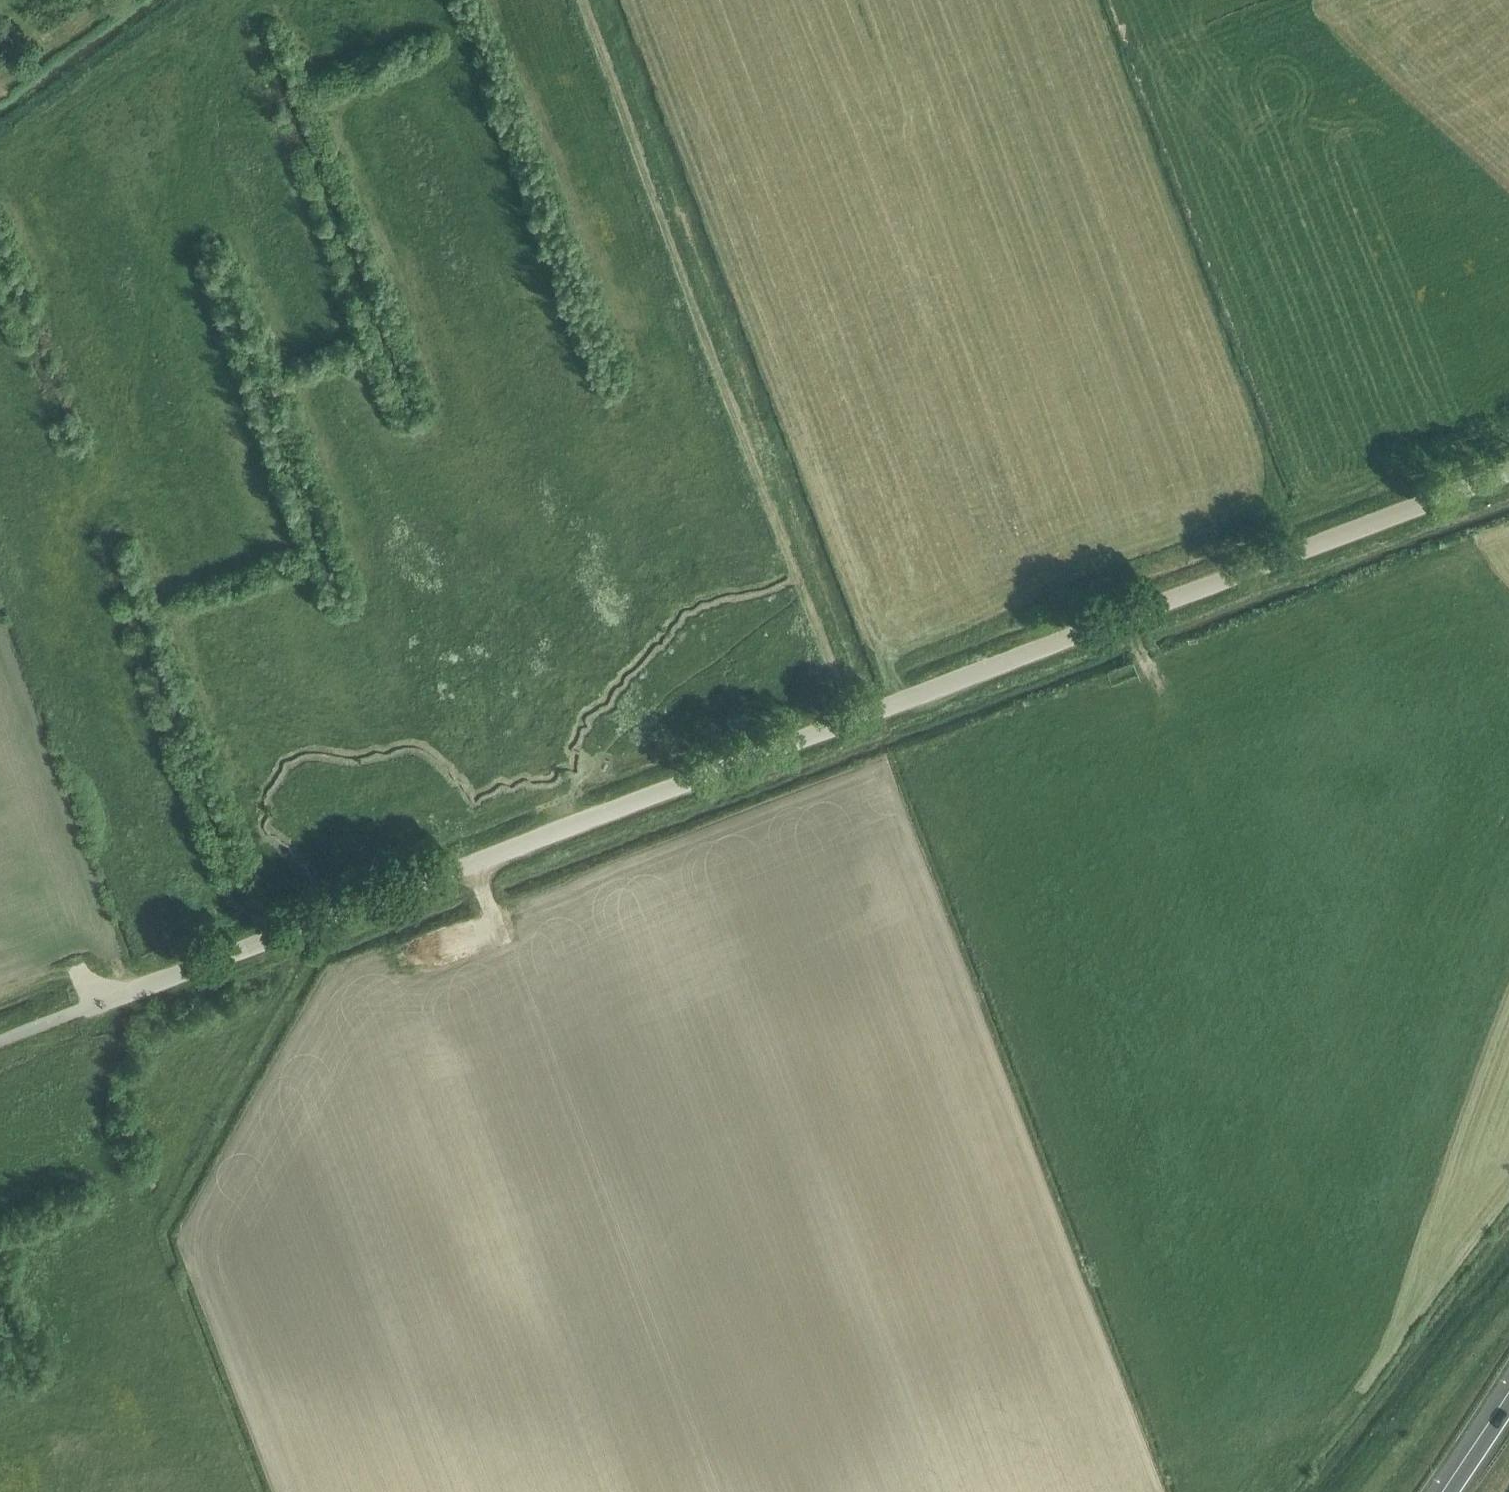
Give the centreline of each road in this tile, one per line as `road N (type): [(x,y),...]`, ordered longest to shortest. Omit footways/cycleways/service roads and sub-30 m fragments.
road 1 (unclassified): [(80,1010),(1508,475)]

